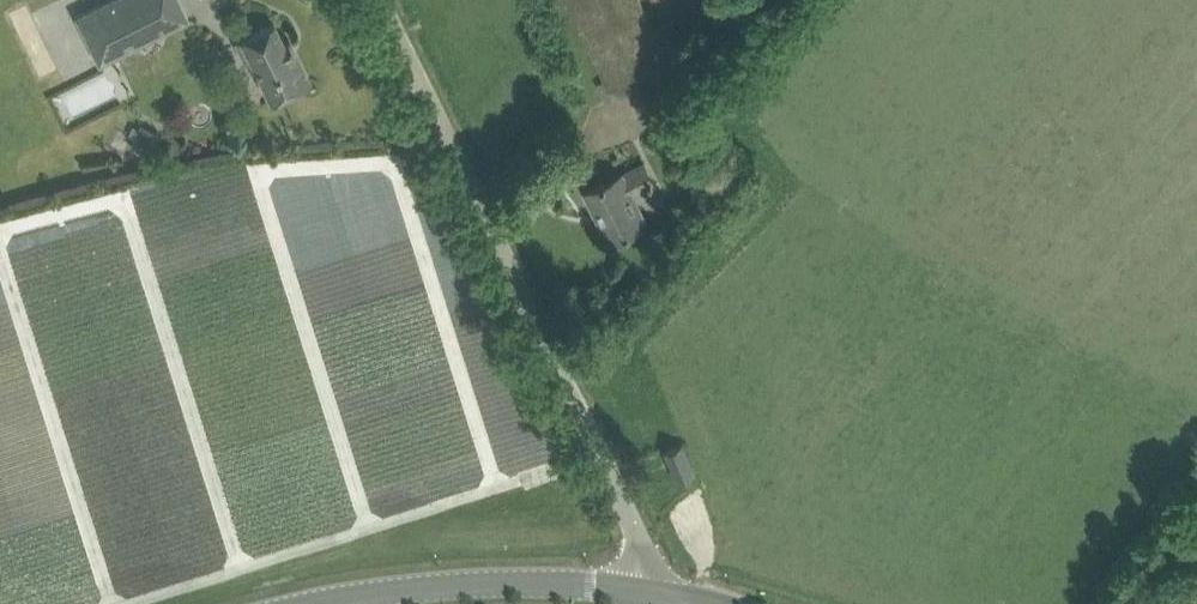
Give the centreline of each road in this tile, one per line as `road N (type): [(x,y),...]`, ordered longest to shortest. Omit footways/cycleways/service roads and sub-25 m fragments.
road 1 (unclassified): [(668,599),(381,0)]
road 2 (tertiary): [(316,603),(437,586),(564,583),(668,599)]

